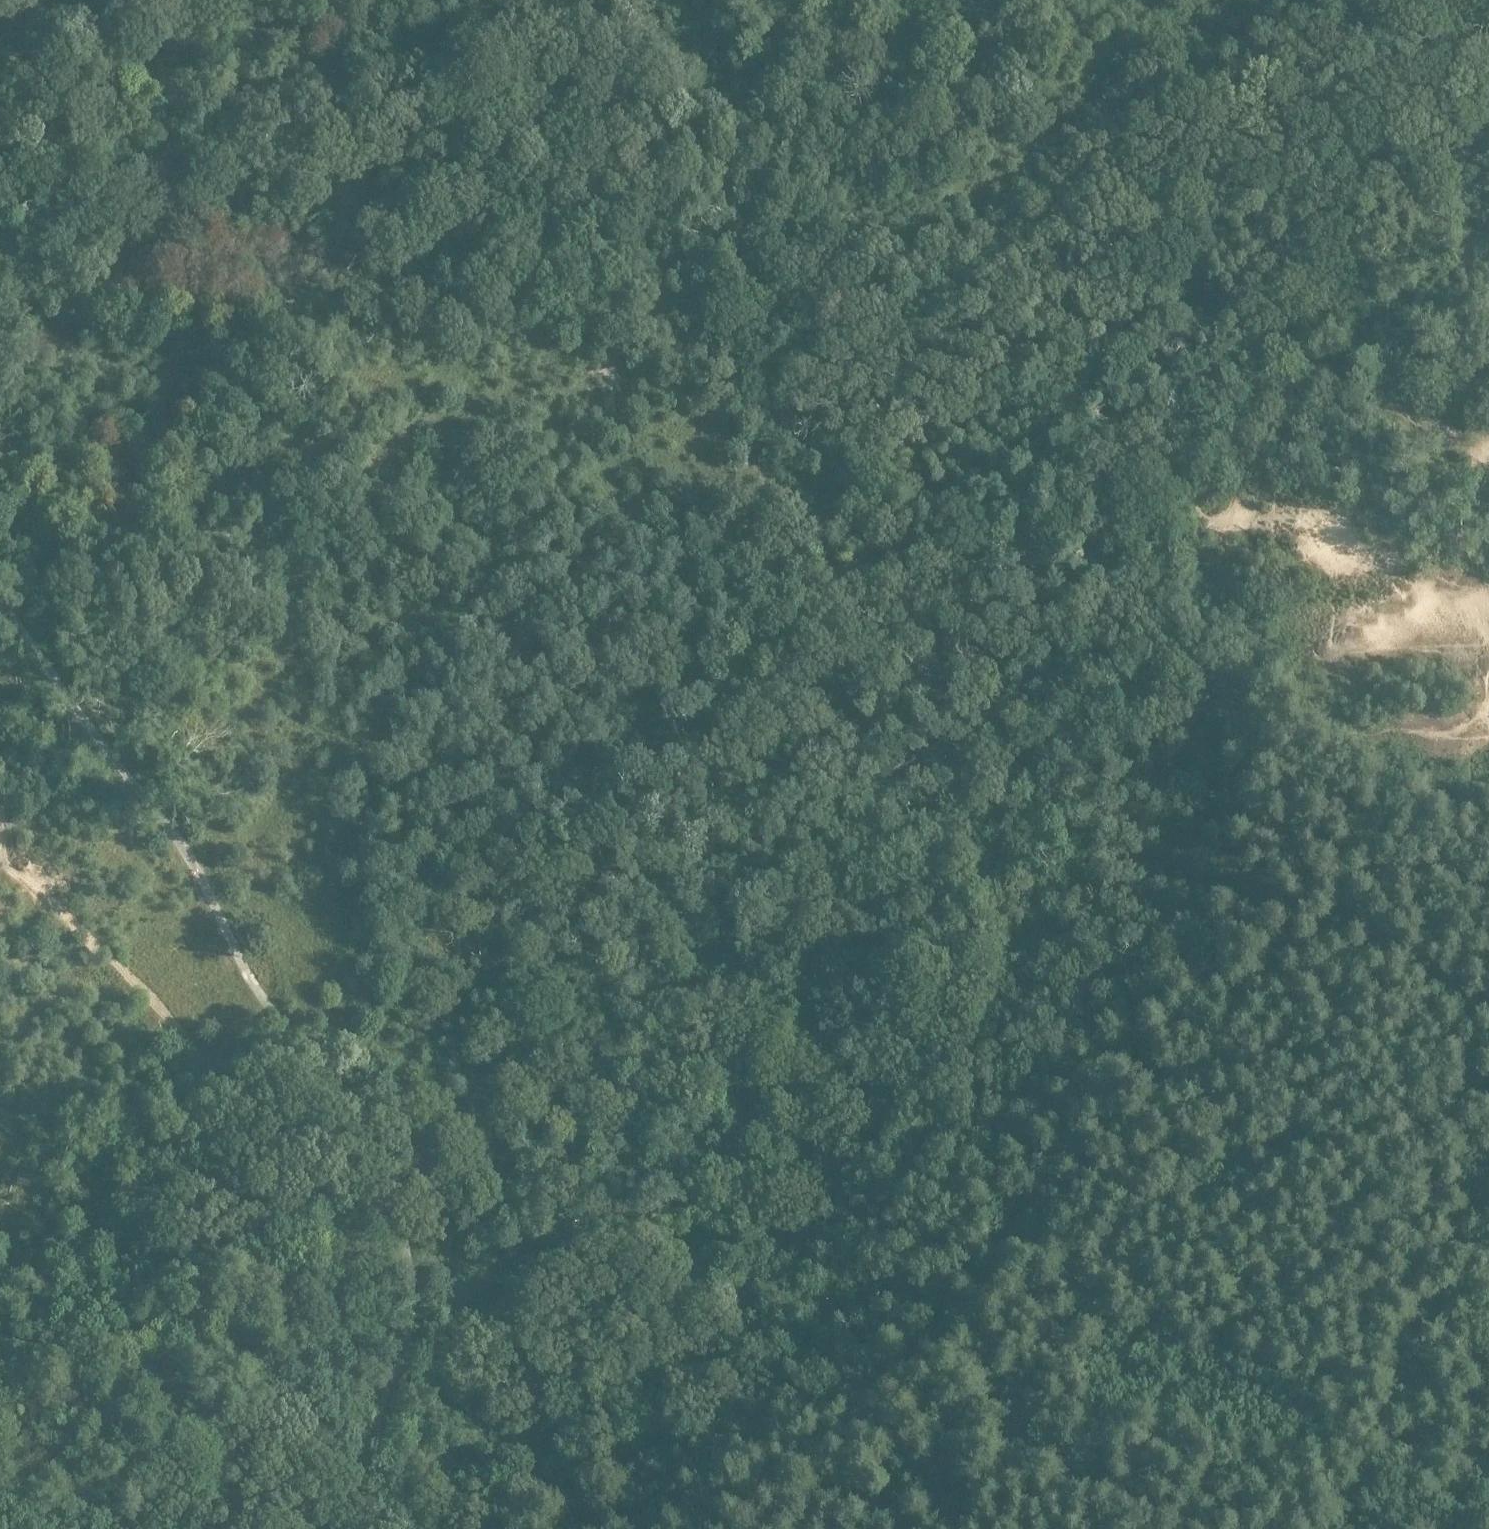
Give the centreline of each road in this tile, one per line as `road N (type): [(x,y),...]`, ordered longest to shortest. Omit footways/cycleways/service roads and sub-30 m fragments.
road 1 (track): [(302,1528),(331,1507),(392,1382),(405,1300),(401,1190),(242,965),(118,756),(11,612)]

